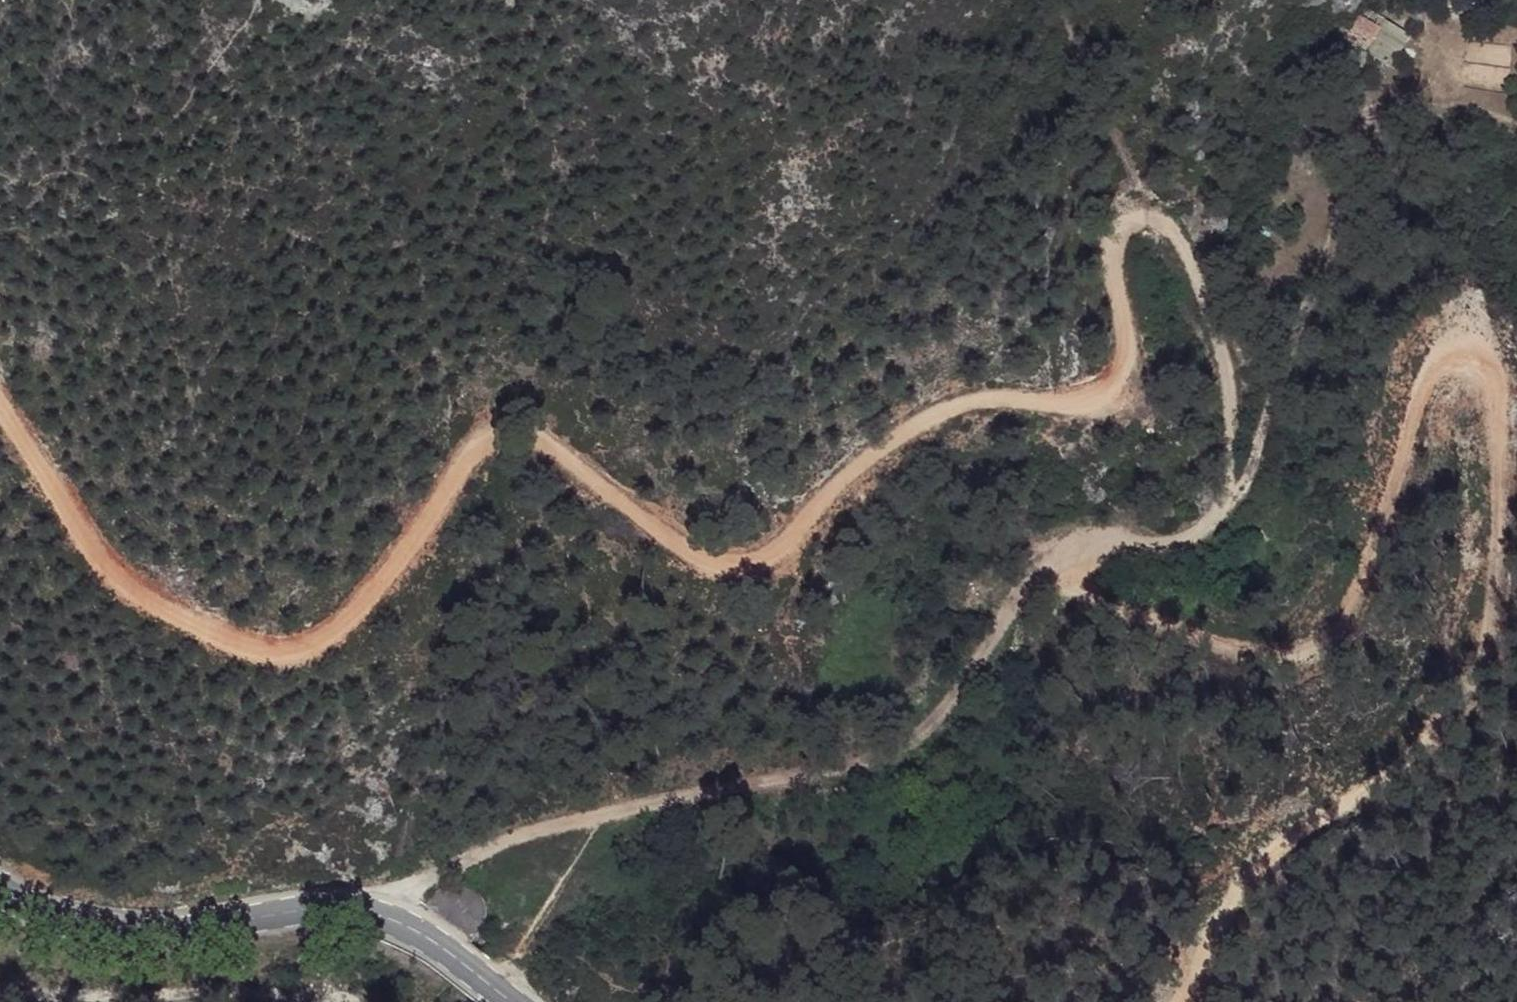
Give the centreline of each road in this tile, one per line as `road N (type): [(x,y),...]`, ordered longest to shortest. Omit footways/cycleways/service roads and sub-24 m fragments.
road 1 (track): [(388,913),(404,887),(481,849),(877,764),(925,730),(1041,586),(1094,540),(1182,542),(1226,503),(1232,475),(1222,352),(1179,236),(1145,219),(1124,240),(1114,262),(1121,360),(1110,386),(1080,400),(984,395),(907,428),(746,557),(694,561),(518,426),(487,427),(314,644),(250,654),(112,584),(0,404)]
road 2 (track): [(1041,586),(1249,653),(1307,655),(1352,616),(1382,534),(1414,393),(1447,349),(1477,346),(1502,366),(1494,621),(1471,704),(1387,784),(1326,809),(1270,856),(1208,920),(1180,1001)]
road 3 (secondary): [(518,1001),(443,943),(388,913),(329,898),(86,915),(0,886)]
road 4 (track): [(531,933),(608,820)]

